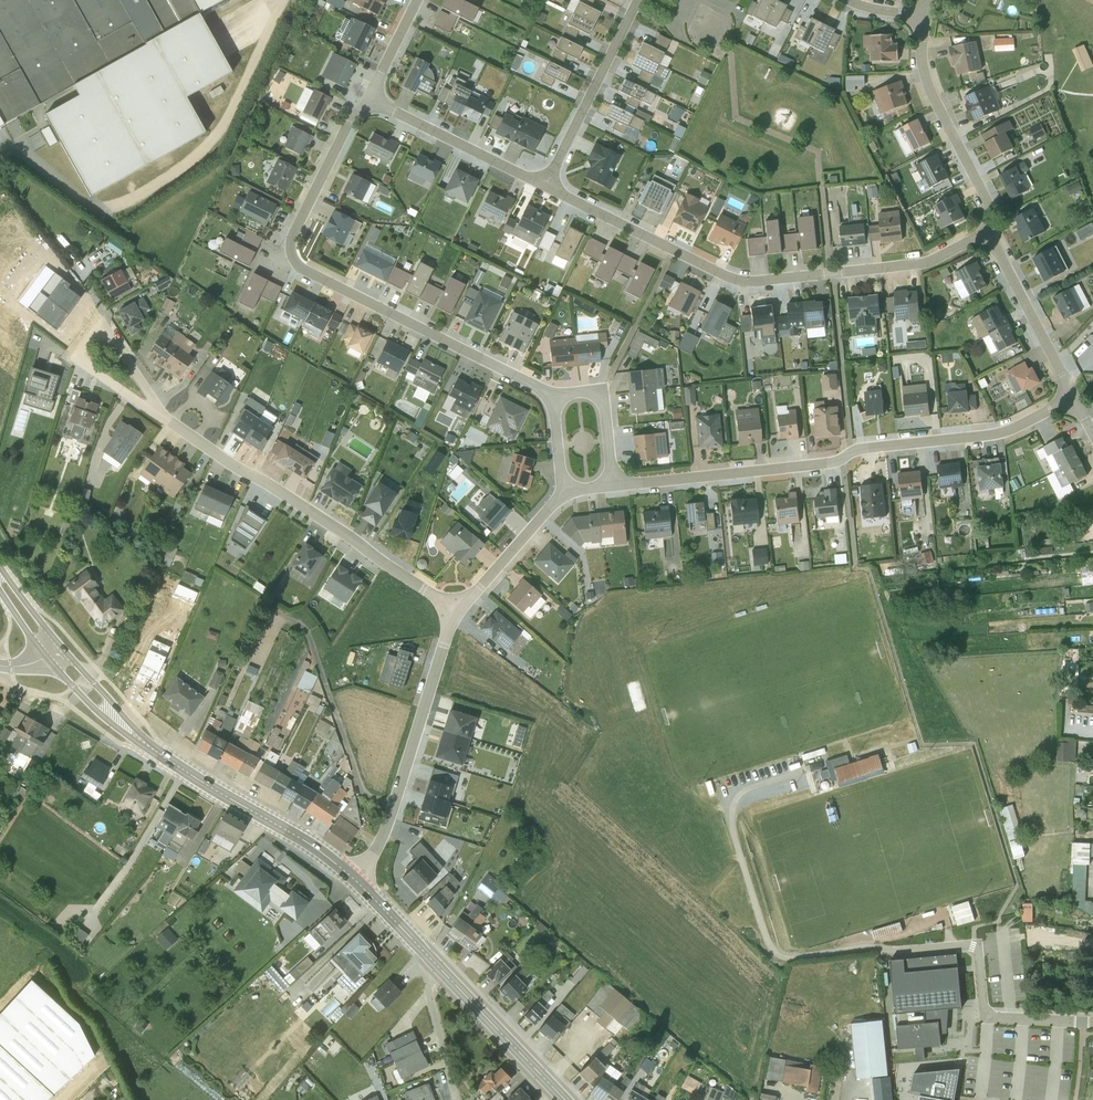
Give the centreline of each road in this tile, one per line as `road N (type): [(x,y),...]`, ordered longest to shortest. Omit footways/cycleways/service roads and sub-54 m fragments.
road 1 (residential): [(374,98),(352,116),(291,234),(293,259),(553,397)]
road 2 (residential): [(612,485),(832,463),(859,447),(996,435),(1073,396)]
road 3 (residential): [(543,185),(738,279),(929,261),(987,231)]
road 4 (residential): [(455,611),(166,420)]
road 5 (residential): [(354,880),(373,857),(455,611)]
road 6 (residential): [(1092,1023),(986,1018),(977,946),(888,947)]
road 7 (secondary): [(354,880),(153,750)]
road 8 (residential): [(987,231),(988,203),(925,71),(925,17)]
road 9 (residential): [(636,0),(543,185)]
road 10 (secondary): [(564,1099),(430,958)]
road 11 (residential): [(374,98),(543,185)]
road 12 (residential): [(1073,396),(987,231)]
road 13 (residential): [(455,611),(562,492)]
road 14 (residential): [(166,420),(83,361),(84,344),(108,334)]
road 15 (residential): [(430,958),(427,985),(456,1099)]
road 16 (secondary): [(45,657),(97,713),(153,750)]
road 17 (residential): [(553,397),(602,392),(612,485)]
road 18 (secondary): [(153,750),(59,645)]

